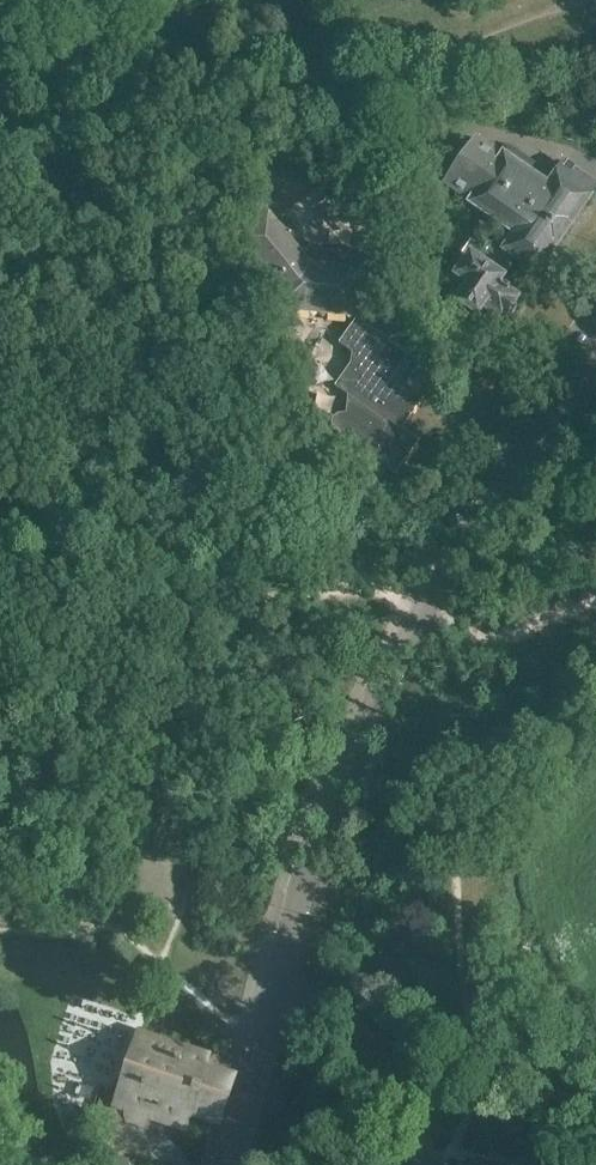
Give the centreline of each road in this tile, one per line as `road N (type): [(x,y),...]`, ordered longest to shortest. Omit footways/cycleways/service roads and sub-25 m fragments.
road 1 (tertiary): [(235,1164),(305,891),(374,703),(453,551),(519,477),(595,365)]

